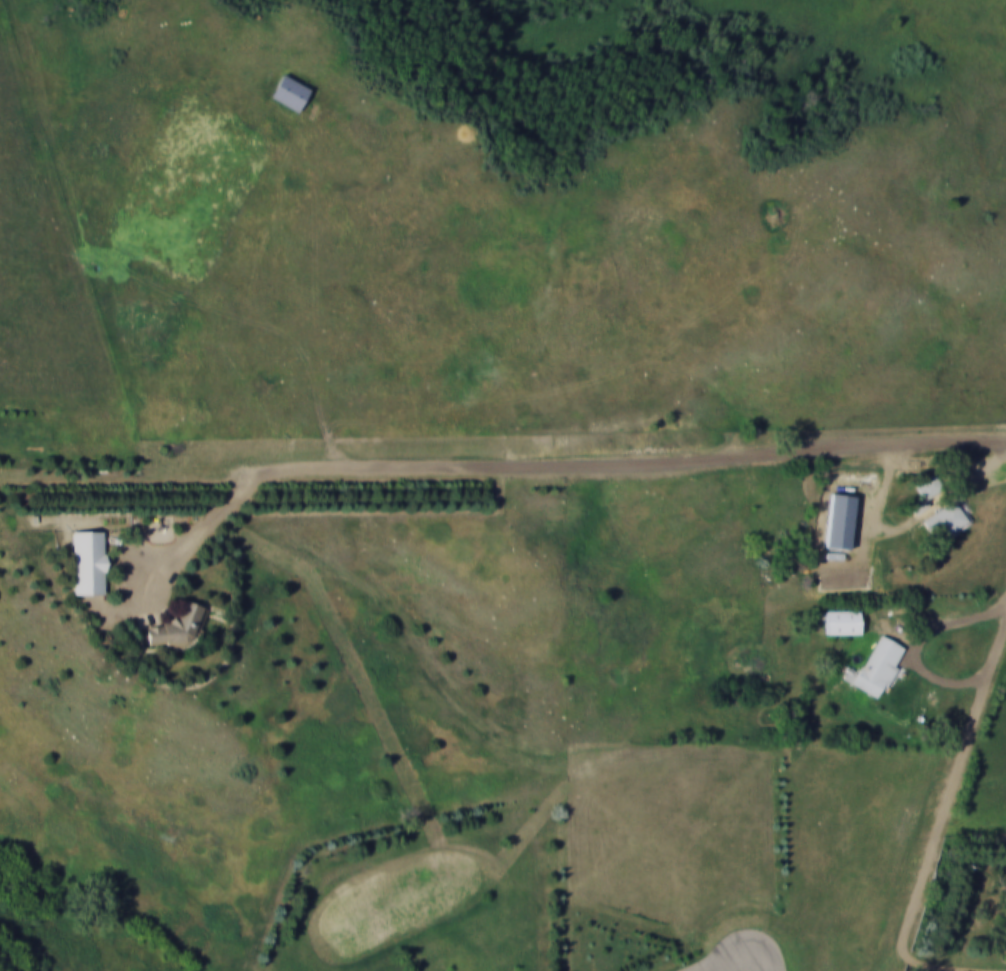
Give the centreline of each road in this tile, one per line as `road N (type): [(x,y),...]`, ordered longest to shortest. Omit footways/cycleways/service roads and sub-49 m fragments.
road 1 (residential): [(1005,617),(902,954)]

